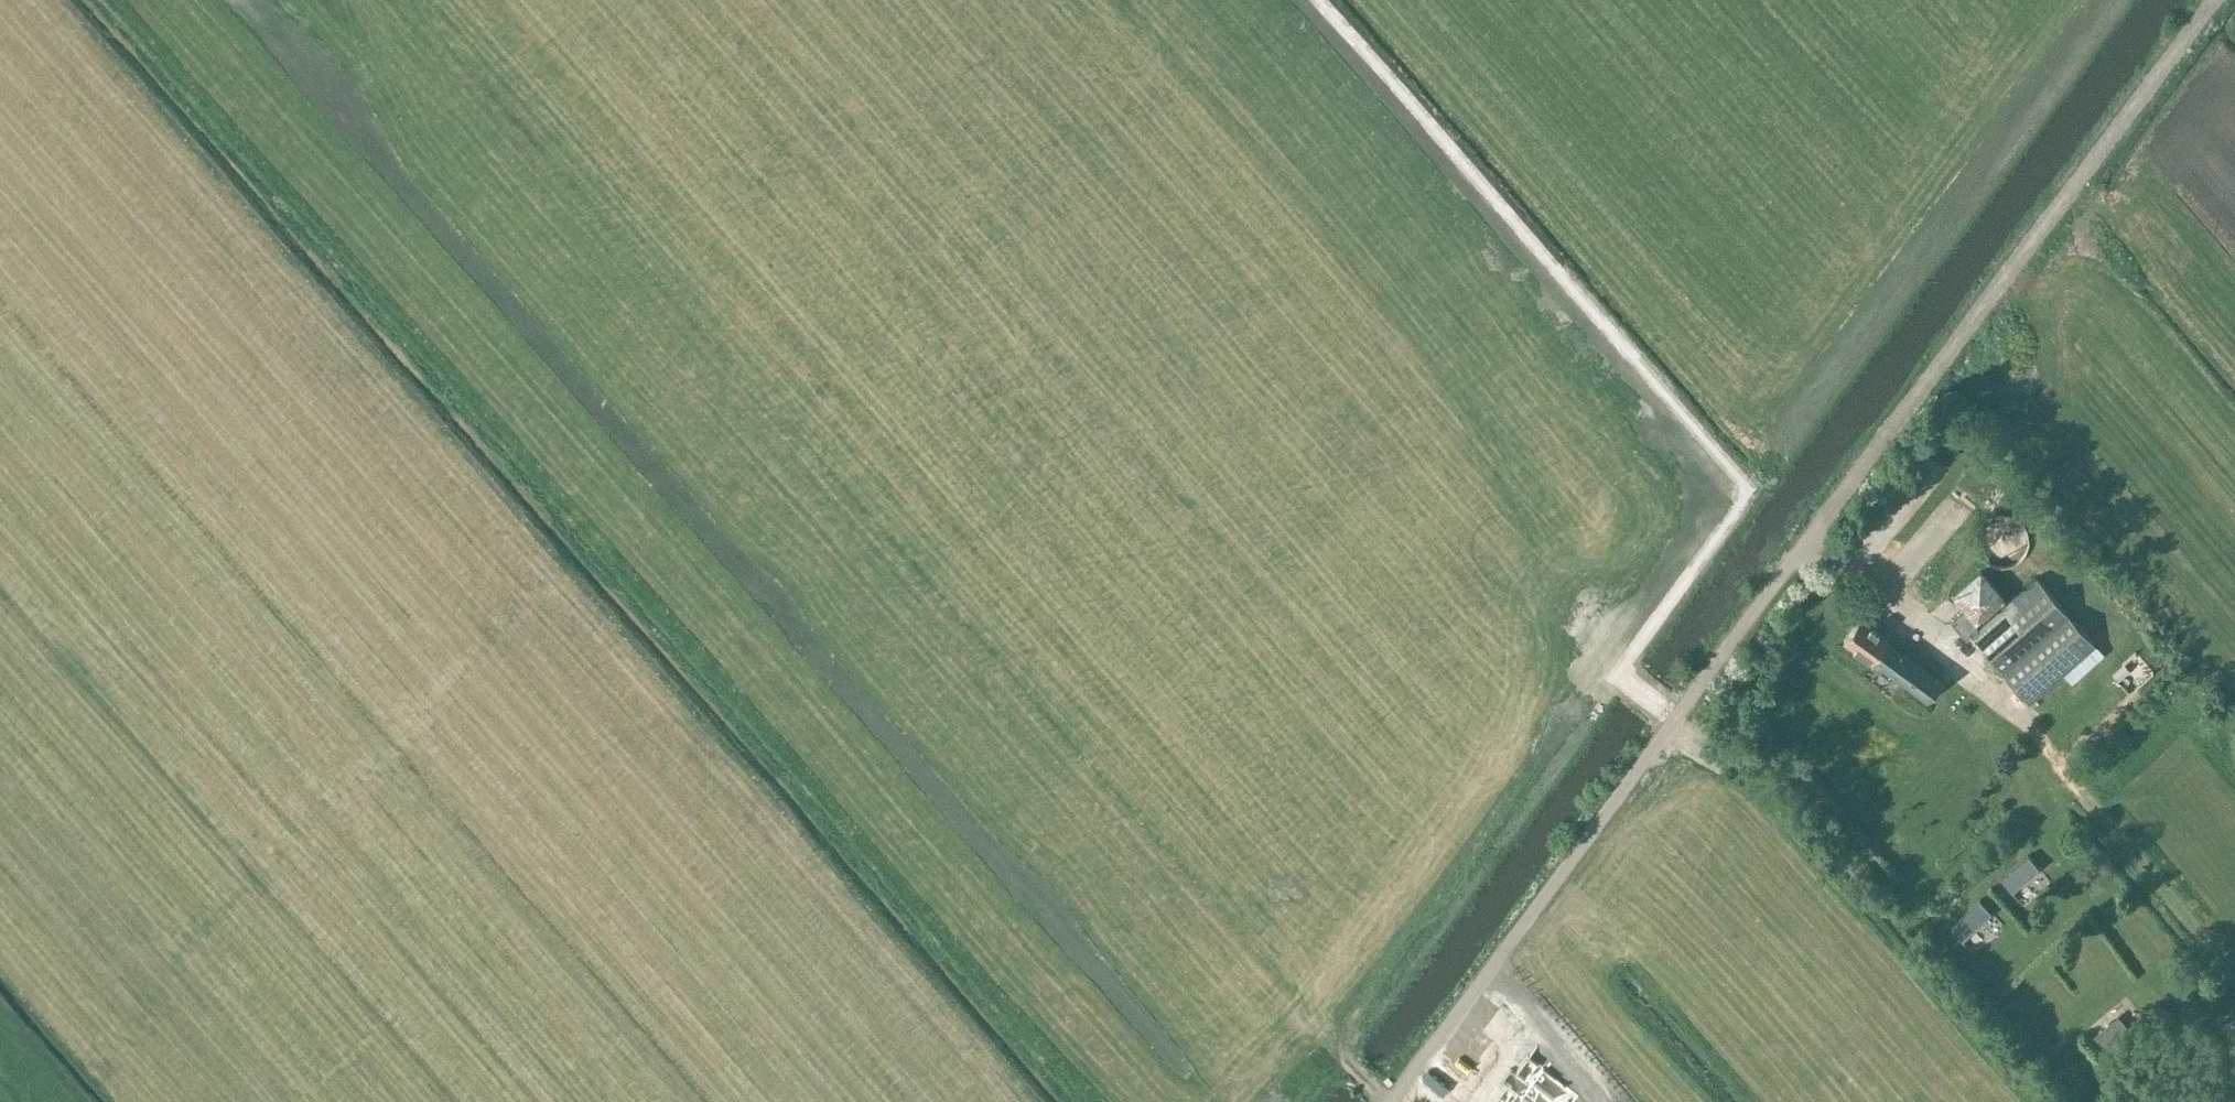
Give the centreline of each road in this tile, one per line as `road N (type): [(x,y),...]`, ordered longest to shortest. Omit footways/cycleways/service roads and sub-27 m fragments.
road 1 (unclassified): [(2210,0),(1390,1101)]
road 2 (track): [(2234,969),(2022,719)]

